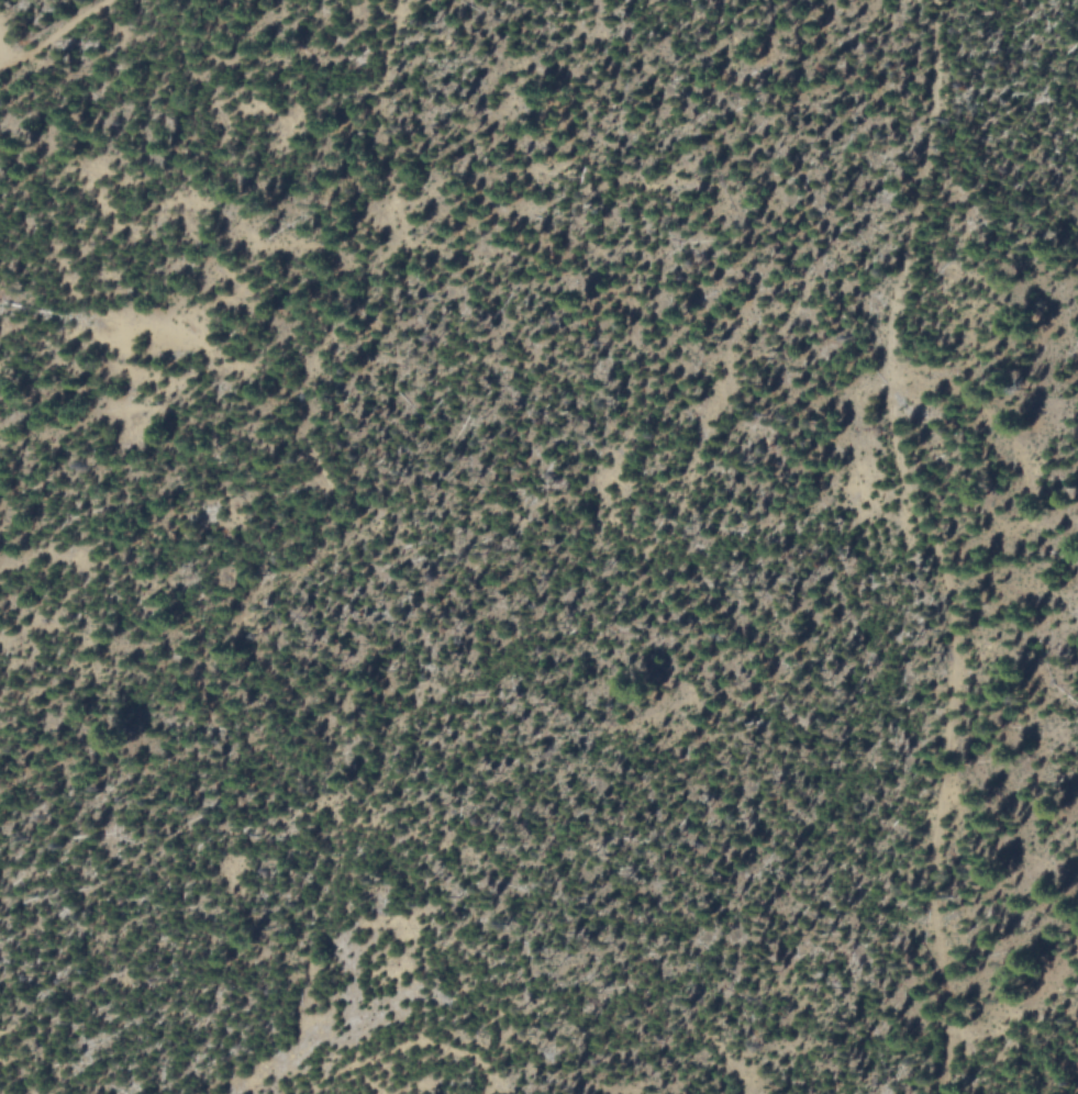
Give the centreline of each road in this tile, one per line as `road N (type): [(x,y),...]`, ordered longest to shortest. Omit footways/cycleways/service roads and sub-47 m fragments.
road 1 (track): [(936,1093),(919,766),(796,467),(841,266),(867,0)]
road 2 (track): [(0,80),(99,0)]

